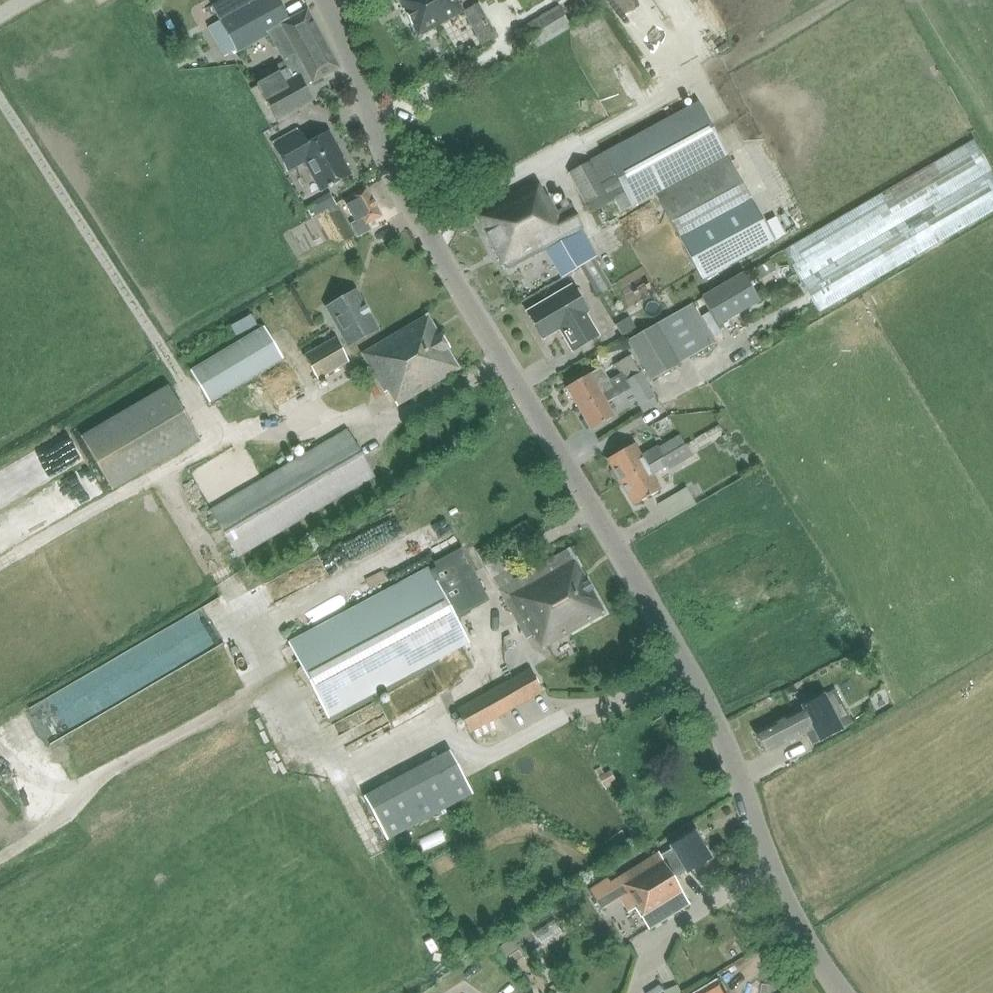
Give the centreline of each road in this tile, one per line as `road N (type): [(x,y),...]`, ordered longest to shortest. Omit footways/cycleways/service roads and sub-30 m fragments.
road 1 (unclassified): [(848,992),(800,927),(695,679),(422,227),(322,0)]
road 2 (track): [(0,857),(32,838),(83,785),(281,686),(328,755),(366,771),(444,736),(482,757),(686,663)]

